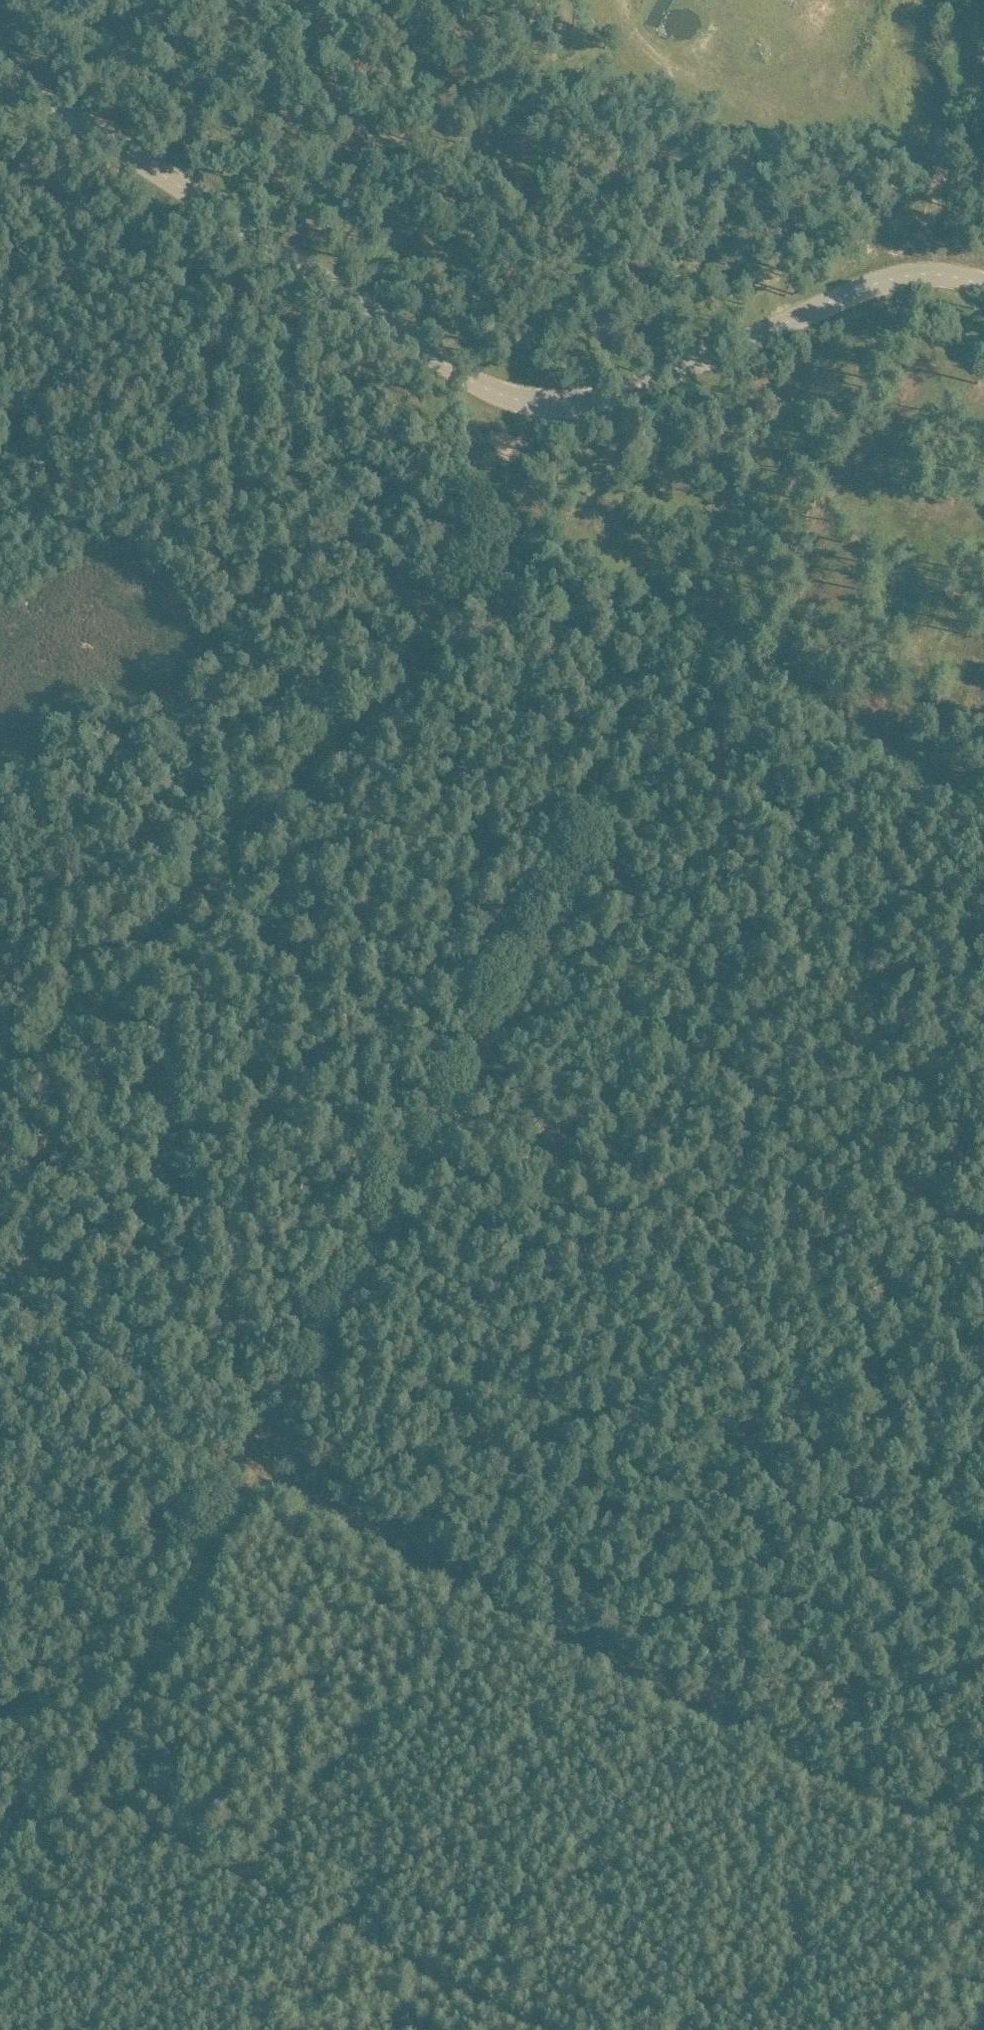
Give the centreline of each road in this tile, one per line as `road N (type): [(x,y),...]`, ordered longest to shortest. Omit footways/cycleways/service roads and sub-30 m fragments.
road 1 (track): [(717,651),(0,1946)]

